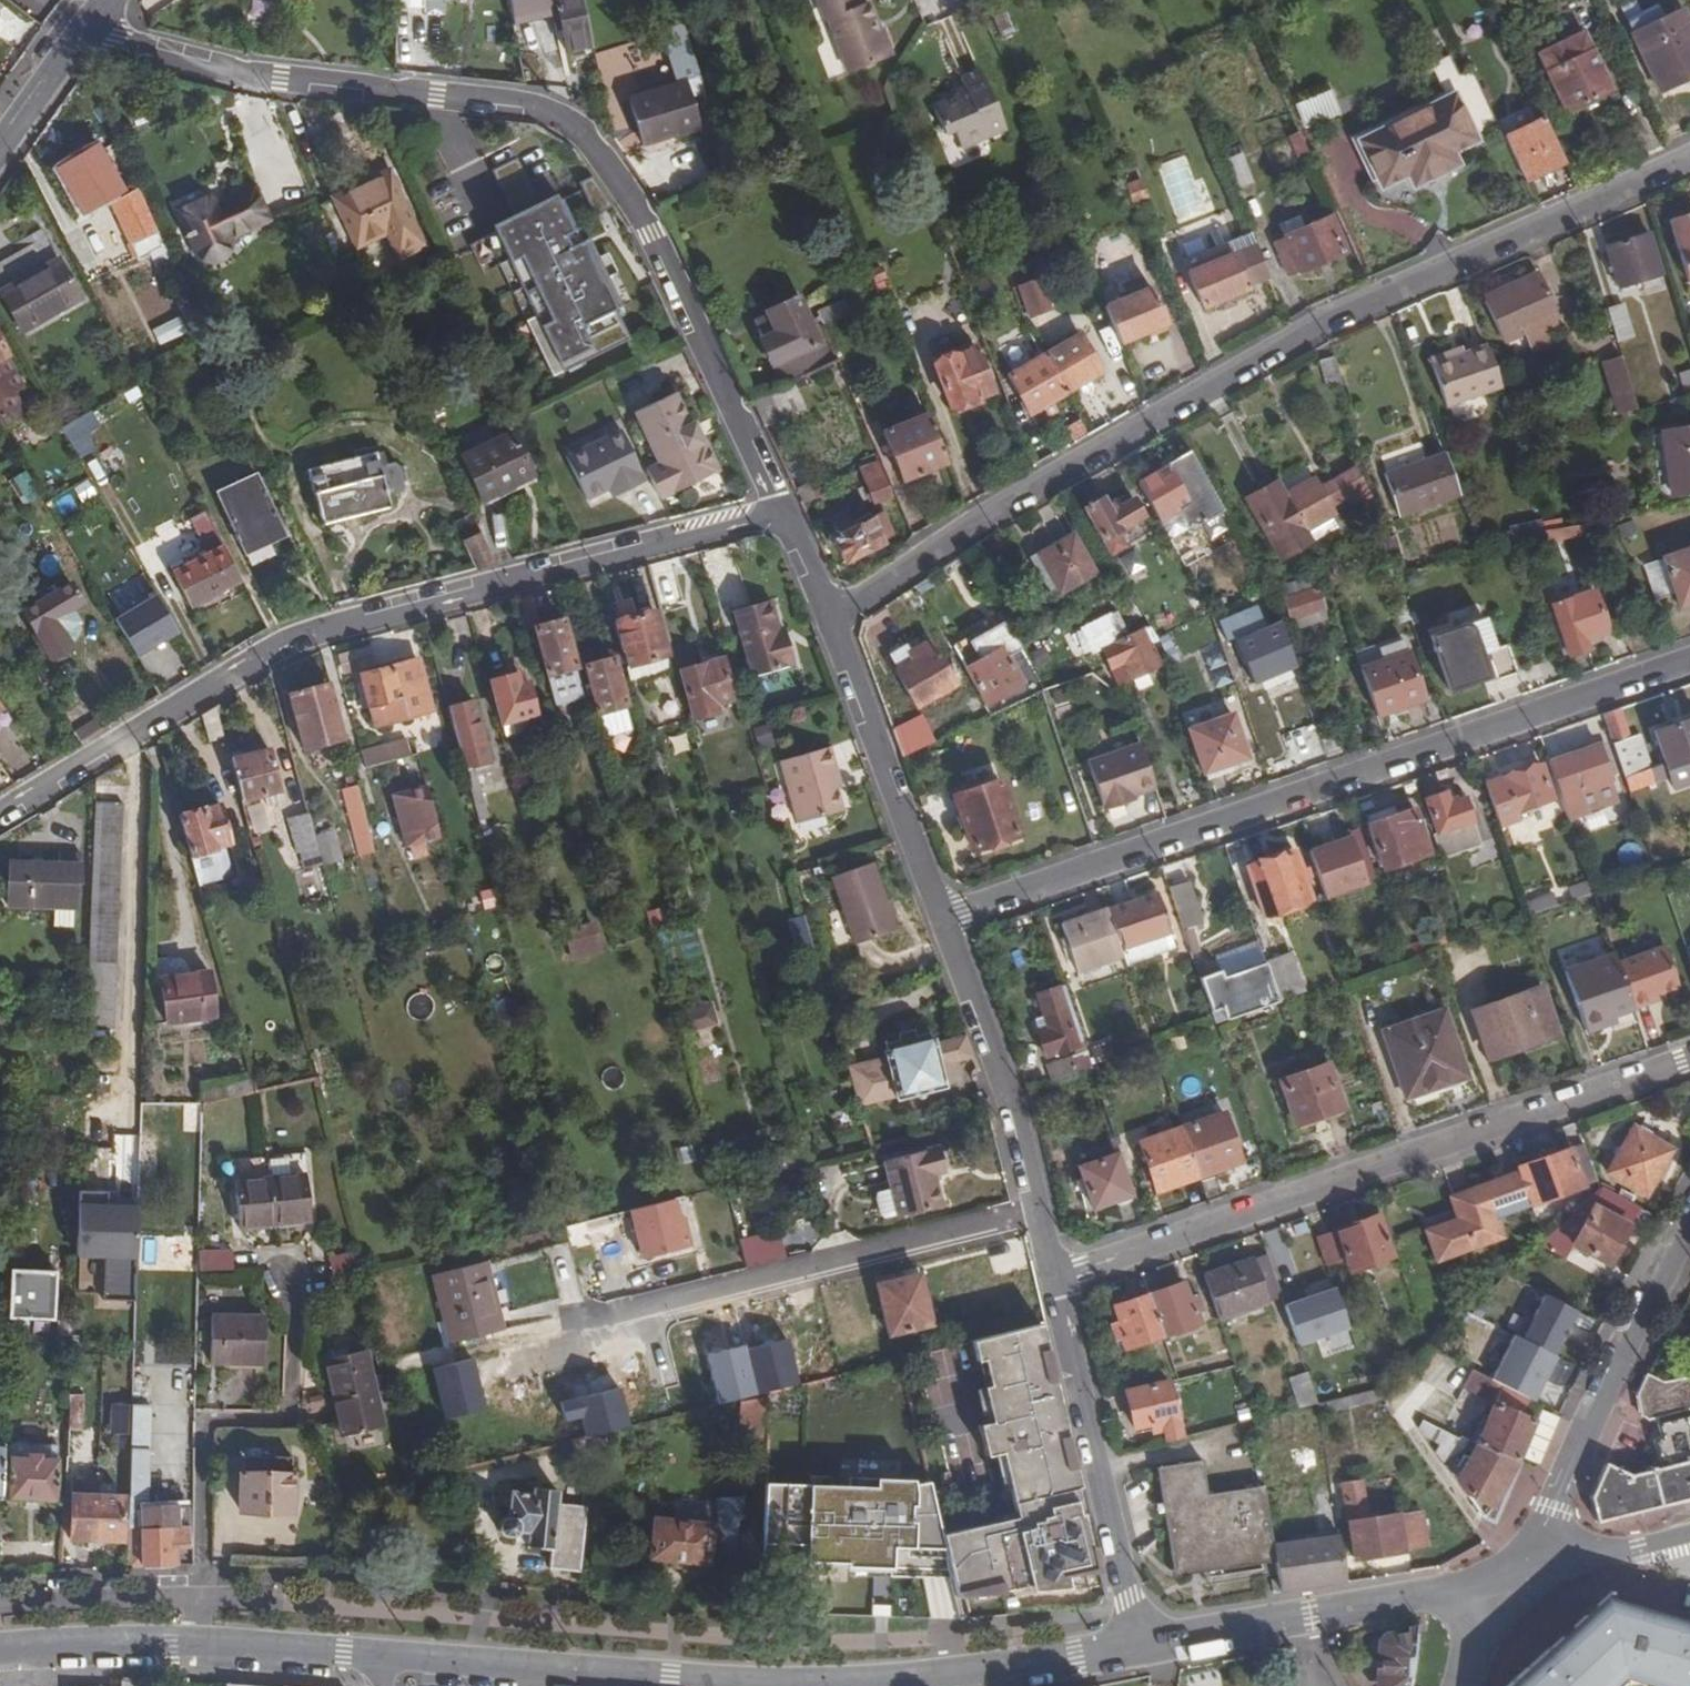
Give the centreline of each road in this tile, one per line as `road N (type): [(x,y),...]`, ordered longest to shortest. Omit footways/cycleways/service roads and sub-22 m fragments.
road 1 (residential): [(1689,158),(1390,290),(1230,375),(1018,494),(827,620)]
road 2 (residential): [(93,16),(146,50),(236,75),(489,96),(544,106),(589,137),(680,275),(705,328),(706,352),(784,513)]
road 3 (residential): [(784,513),(321,628),(0,814)]
road 4 (residential): [(1689,662),(943,919)]
road 5 (residential): [(1053,1281),(1689,1061)]
road 6 (residential): [(549,1356),(578,1349),(572,1320),(1040,1206)]
road 7 (residential): [(1689,1235),(1555,1509),(1508,1585)]
road 8 (residential): [(381,1657),(772,1685)]
road 9 (residential): [(0,1651),(172,1647),(381,1657)]
road 10 (residential): [(1136,1648),(1508,1585)]
road 11 (residential): [(1136,1648),(1131,1598),(1053,1281)]
road 12 (residential): [(943,919),(827,620)]
road 13 (residential): [(1040,1206),(1018,1108),(943,919)]
road 14 (residential): [(196,1598),(0,1606)]
road 15 (residential): [(1508,1585),(1689,1535)]
road 16 (residential): [(951,1673),(1136,1648)]
road 17 (residential): [(789,1685),(899,1684),(951,1673)]
road 18 (tertiary): [(93,16),(0,148)]

